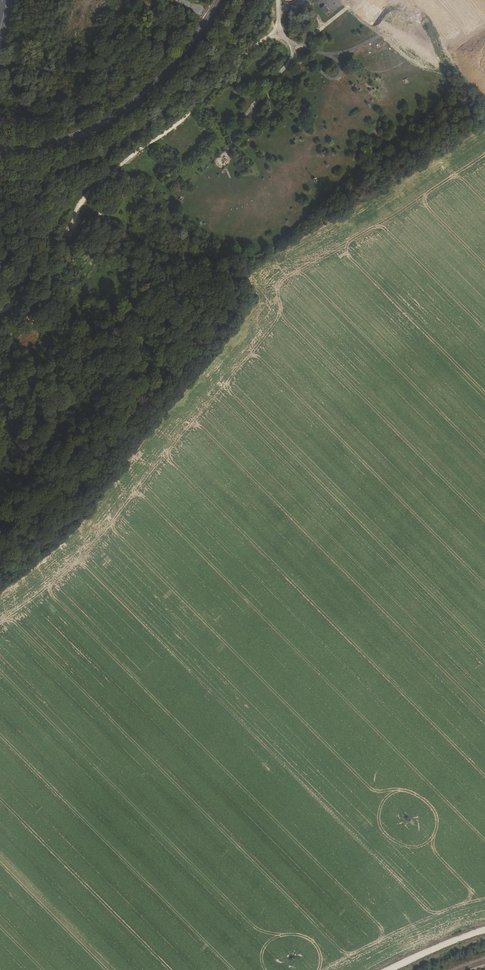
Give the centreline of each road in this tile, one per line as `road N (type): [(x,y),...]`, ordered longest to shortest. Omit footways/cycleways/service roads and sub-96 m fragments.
road 1 (tertiary): [(221,0),(166,74),(116,115),(67,140),(0,149)]

